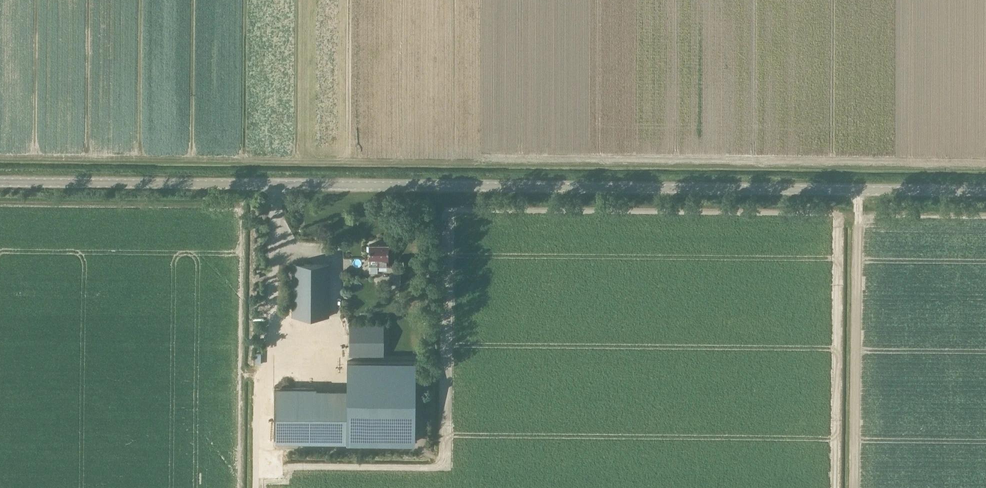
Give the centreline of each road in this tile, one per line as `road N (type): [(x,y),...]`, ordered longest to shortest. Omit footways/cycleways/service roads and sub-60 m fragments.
road 1 (unclassified): [(985,191),(0,182)]

